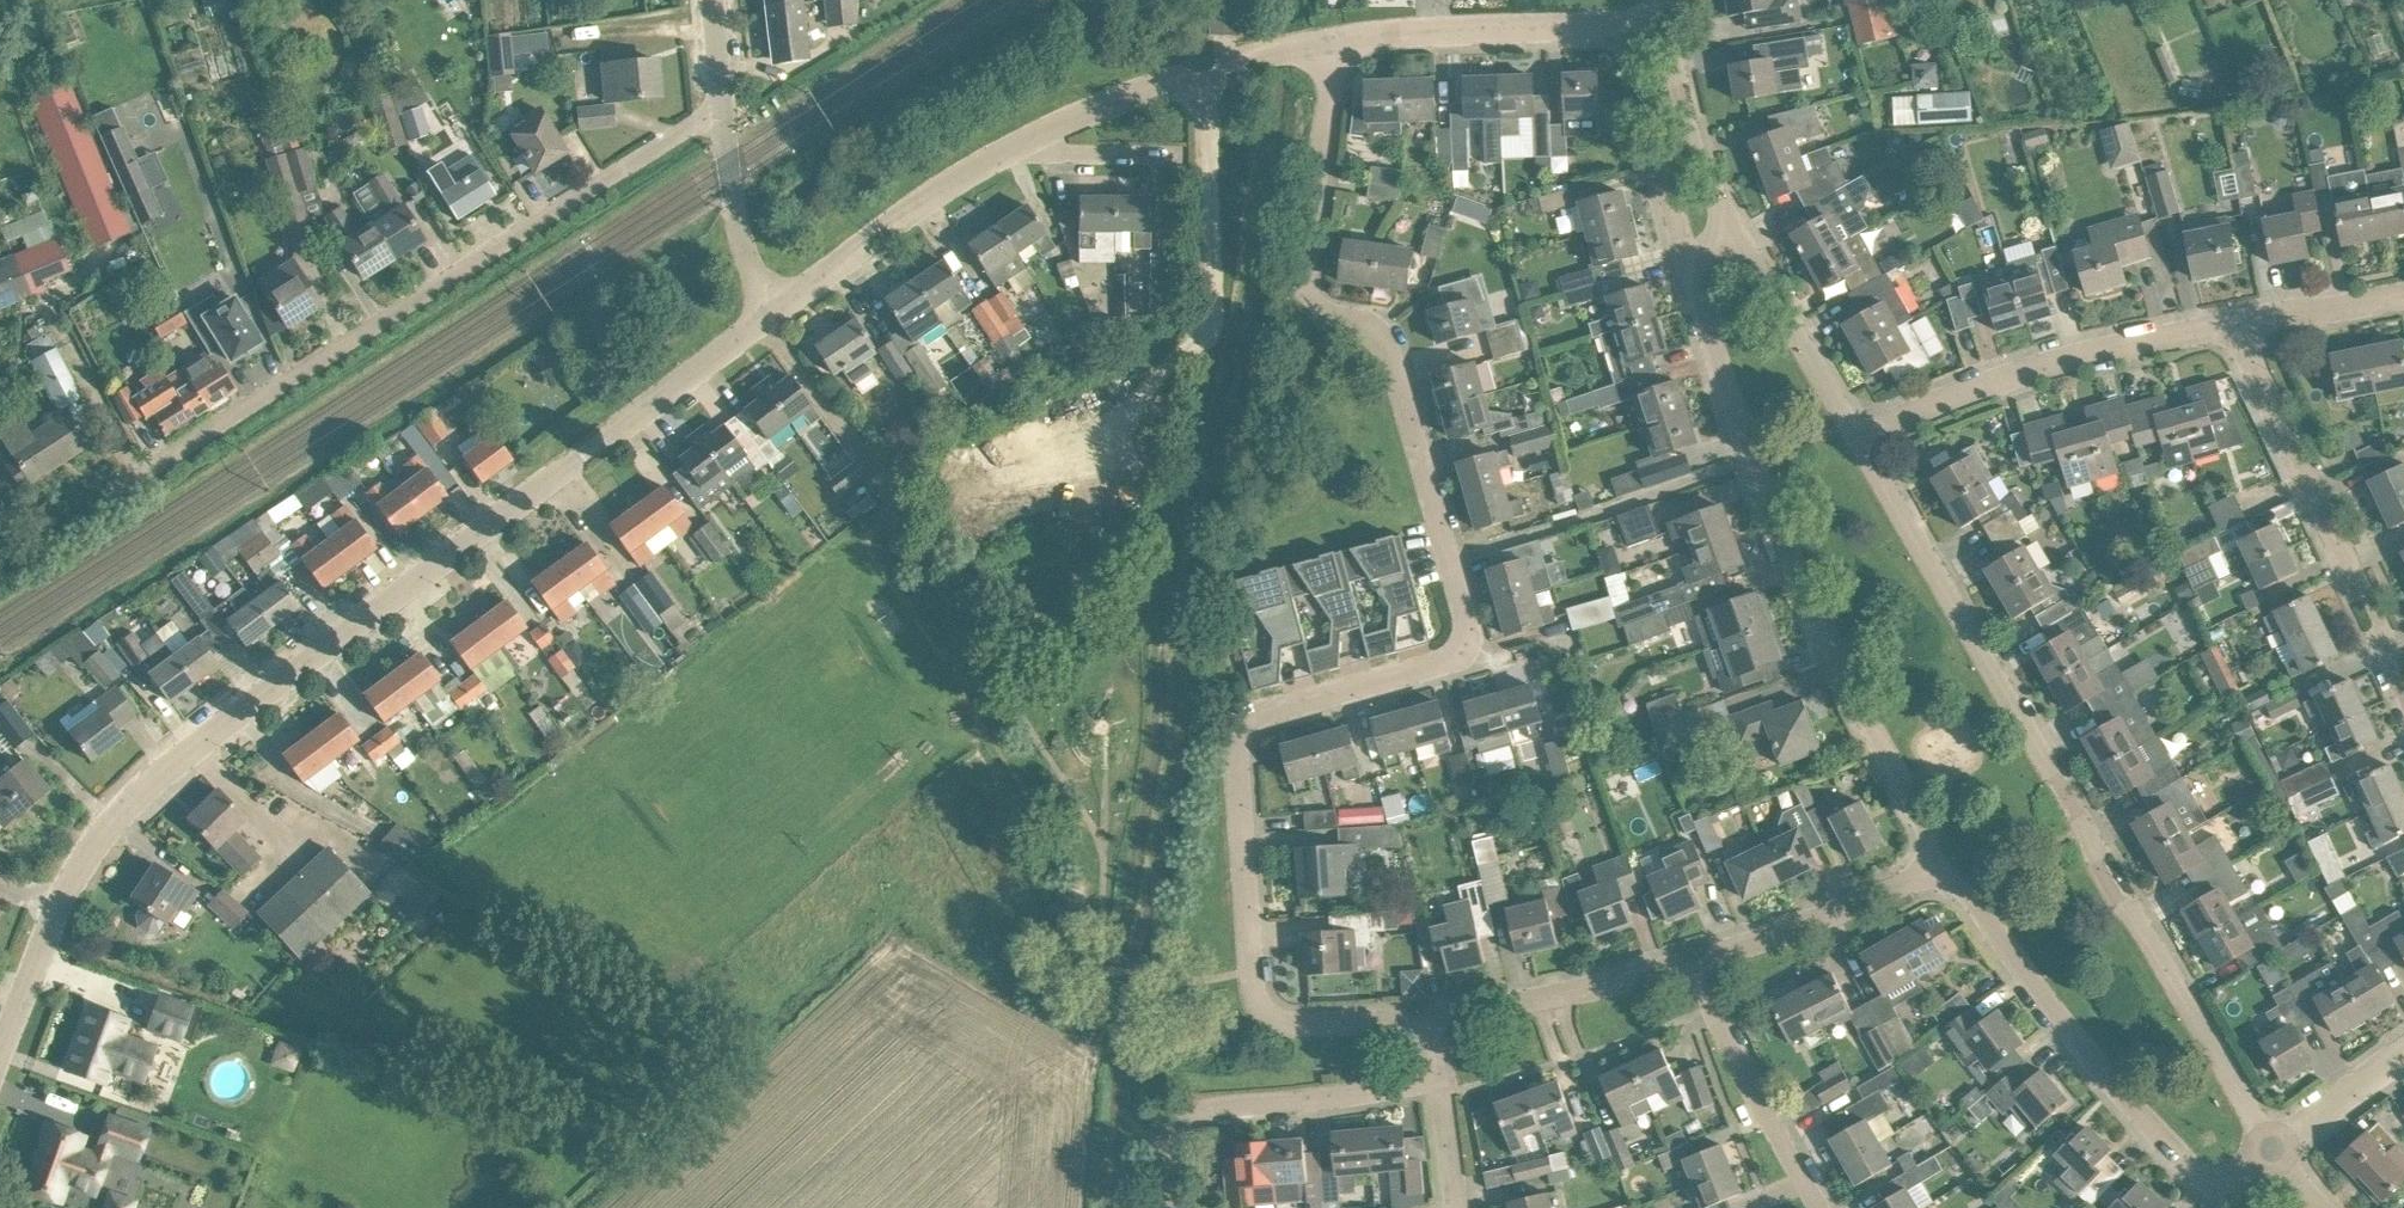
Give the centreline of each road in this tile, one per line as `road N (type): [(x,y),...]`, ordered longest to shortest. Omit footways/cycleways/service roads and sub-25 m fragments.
road 1 (residential): [(1252,970),(1236,745),(1242,727),(1256,712),(1450,655),(1464,640),(1467,618),(1380,329),(1360,308),(1314,292),(1301,271),(1331,38)]
road 2 (unclassified): [(0,1053),(74,878),(132,798),(772,309)]
road 3 (unclassified): [(12,560),(722,104)]
road 4 (residential): [(2270,1148),(1860,439)]
road 5 (residential): [(1689,258),(1752,459),(1833,652),(1947,862)]
road 6 (unclassified): [(772,309),(944,184),(1063,115),(1331,38)]
road 7 (residential): [(1947,862),(2035,989),(2213,1185)]
road 8 (residential): [(2403,681),(2234,323)]
road 9 (residential): [(1860,439),(1996,379),(2234,323)]
road 10 (residential): [(1167,1207),(1173,1130),(1206,1105),(1438,1076)]
road 11 (unclassified): [(1331,38),(1667,21)]
road 12 (residential): [(1823,1207),(1745,1073),(1695,965)]
road 13 (residential): [(1427,1017),(1695,965)]
road 14 (residential): [(1695,965),(1823,922),(1947,862)]
road 15 (residential): [(1860,439),(1738,235)]
road 16 (residential): [(1667,21),(1697,154),(1738,235)]
road 17 (residential): [(772,309),(737,216),(722,104)]
road 18 (residential): [(1252,970),(1264,1014),(1288,1024),(1427,1017)]
road 19 (residential): [(2234,323),(2403,293)]
road 20 (residential): [(2403,1052),(2270,1148)]
road 21 (residential): [(1458,1207),(1438,1076)]

